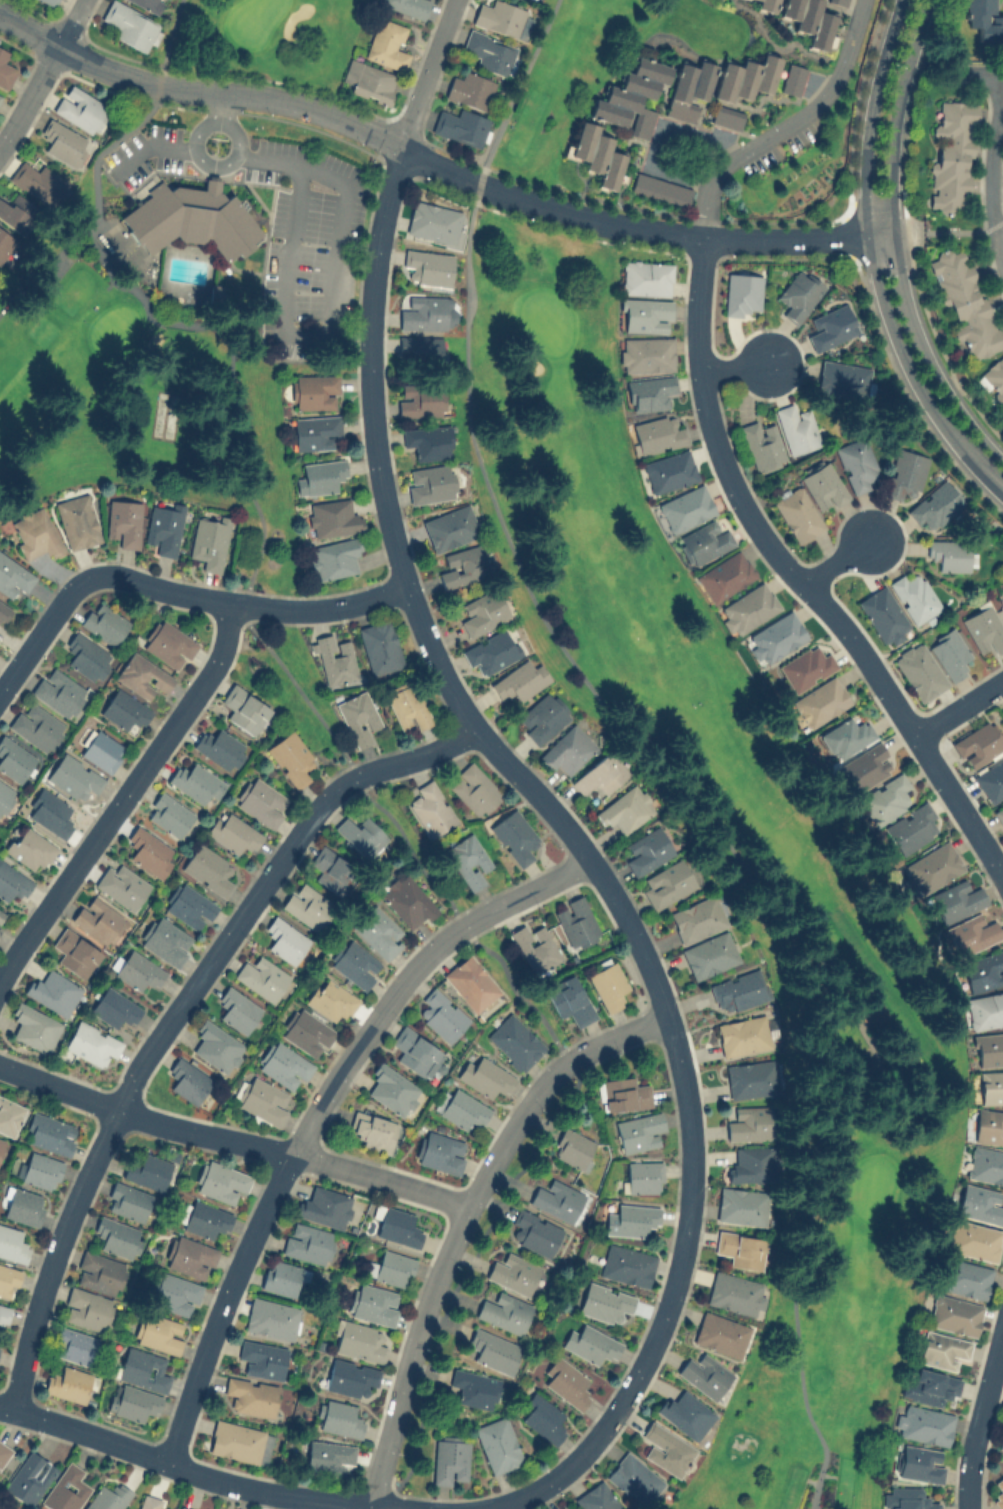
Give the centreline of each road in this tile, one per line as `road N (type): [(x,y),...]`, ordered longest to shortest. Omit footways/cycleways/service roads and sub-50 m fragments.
road 1 (residential): [(475,1508),(534,1493),(560,1474),(591,1445),(635,1379),(678,1275),(693,1138),(667,1013),(630,922),(558,815),(479,730),(444,673),(407,586),(381,492),(369,375),(372,271),(399,144),(454,0)]
road 2 (residential): [(0,16),(60,49),(159,83),(330,113),(564,211),(702,239),(894,232)]
road 3 (residential): [(13,1409),(51,1270),(152,1046),(331,791),(479,730)]
road 4 (residential): [(590,859),(436,944),(355,1047),(259,1223),(171,1461)]
road 5 (residential): [(702,239),(695,336),(705,410),(727,478),(772,552),(859,651),(1002,884)]
road 6 (residential): [(667,1013),(561,1065),(507,1136),(433,1290),(369,1508)]
road 7 (tertiary): [(901,0),(865,160),(877,284),(931,409),(1002,493)]
road 8 (tertiary): [(1002,465),(930,362),(906,301),(894,232),(896,117),(929,0)]
road 9 (residential): [(0,1065),(157,1123),(293,1153),(468,1207)]
road 10 (residential): [(0,979),(213,669),(231,604)]
road 11 (residential): [(0,1405),(231,1481),(371,1504)]
road 12 (residential): [(407,586),(320,609),(279,608),(96,575)]
road 13 (residential): [(862,0),(843,64),(820,103),(710,179),(702,239)]
road 14 (residential): [(1002,1330),(966,1508)]
road 15 (residential): [(83,0),(0,147)]
road 16 (residential): [(96,575),(74,583),(0,692)]

